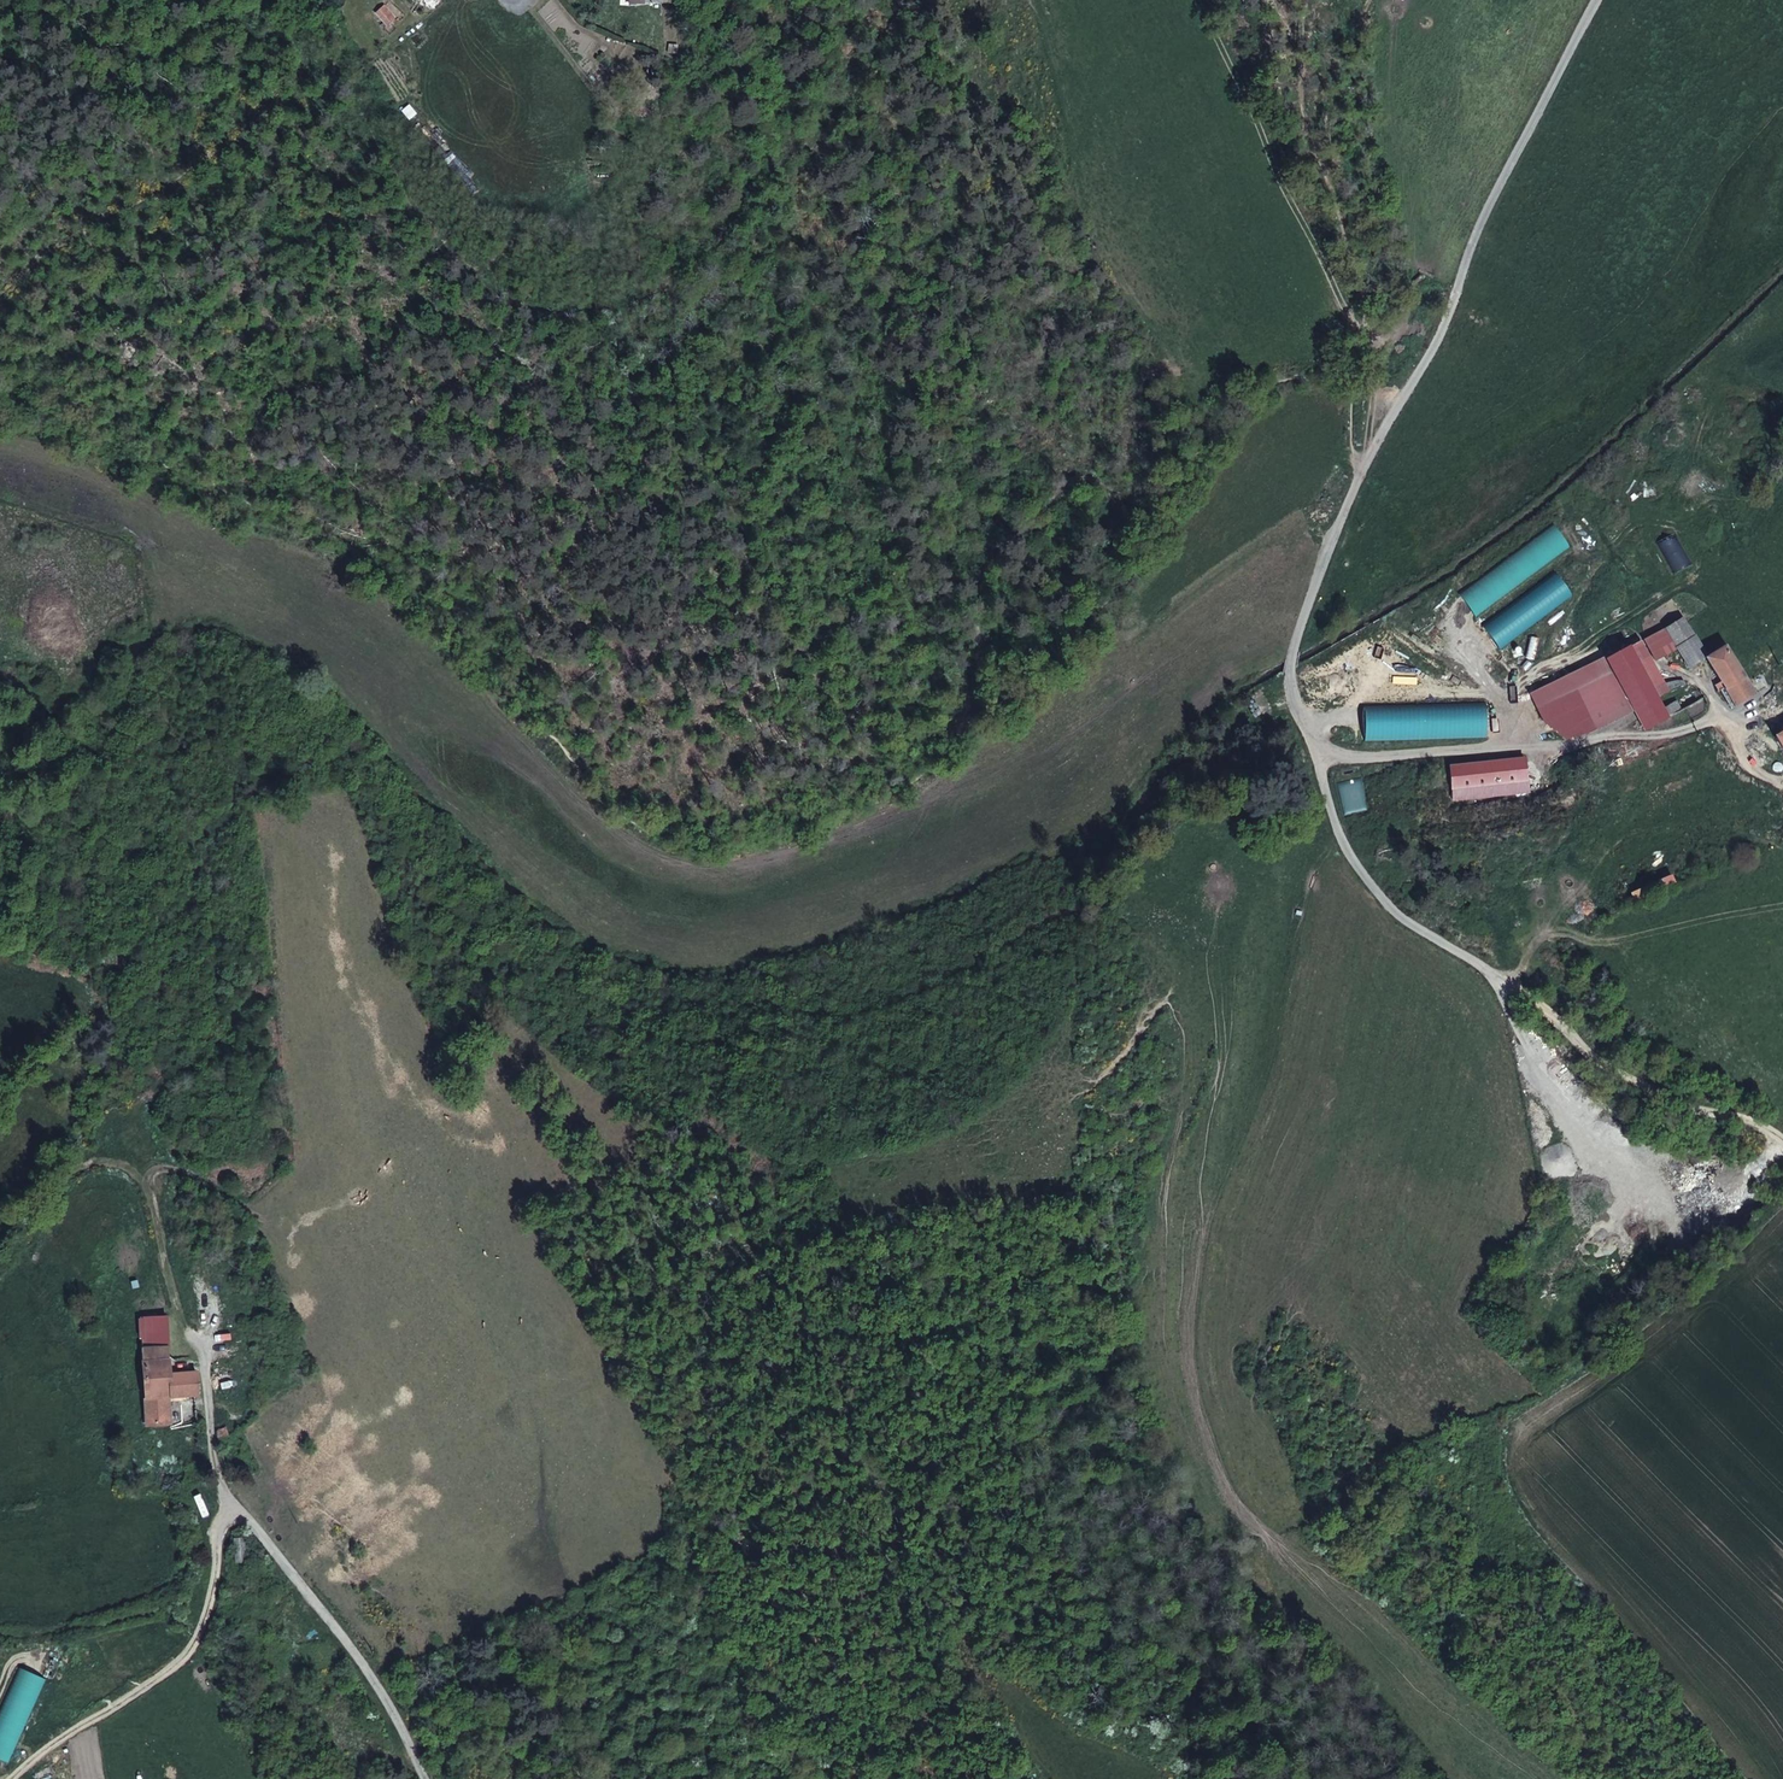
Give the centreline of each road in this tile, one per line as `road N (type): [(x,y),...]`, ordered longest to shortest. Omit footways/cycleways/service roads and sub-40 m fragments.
road 1 (unclassified): [(1603,0),(1476,234),(1440,336),(1386,432),(1310,602),(1292,676),(1296,710),(1321,763)]
road 2 (residential): [(184,1312),(206,1379),(206,1419),(224,1483),(434,1778)]
road 3 (unclassified): [(1321,763),(1619,743),(1687,735),(1719,715)]
road 4 (track): [(231,1493),(199,1636),(181,1665),(1,1778)]
road 5 (track): [(1782,1150),(1639,1086),(1500,980)]
road 6 (unclassified): [(1321,763),(1331,814),(1382,901),(1413,931),(1500,980),(1512,1013)]

